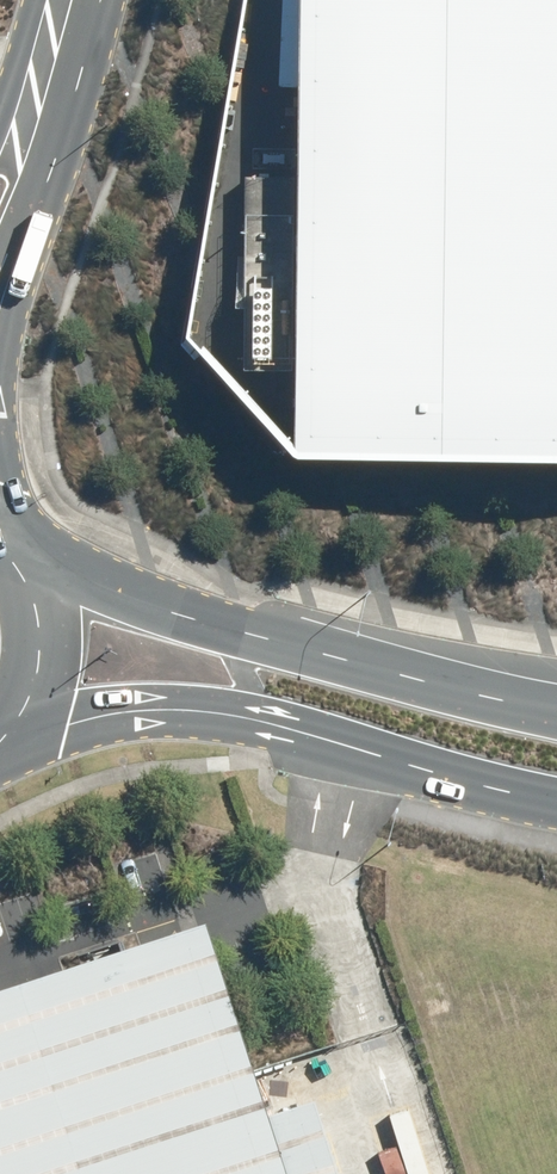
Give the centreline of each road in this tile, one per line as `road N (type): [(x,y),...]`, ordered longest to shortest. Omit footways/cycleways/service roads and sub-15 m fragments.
road 1 (tertiary): [(556,796),(216,706),(125,708),(12,737)]
road 2 (tertiary): [(34,571),(556,704)]
road 3 (tertiary): [(46,62),(0,305)]
road 4 (tertiary): [(34,571),(48,613),(49,657),(37,700),(12,737)]

